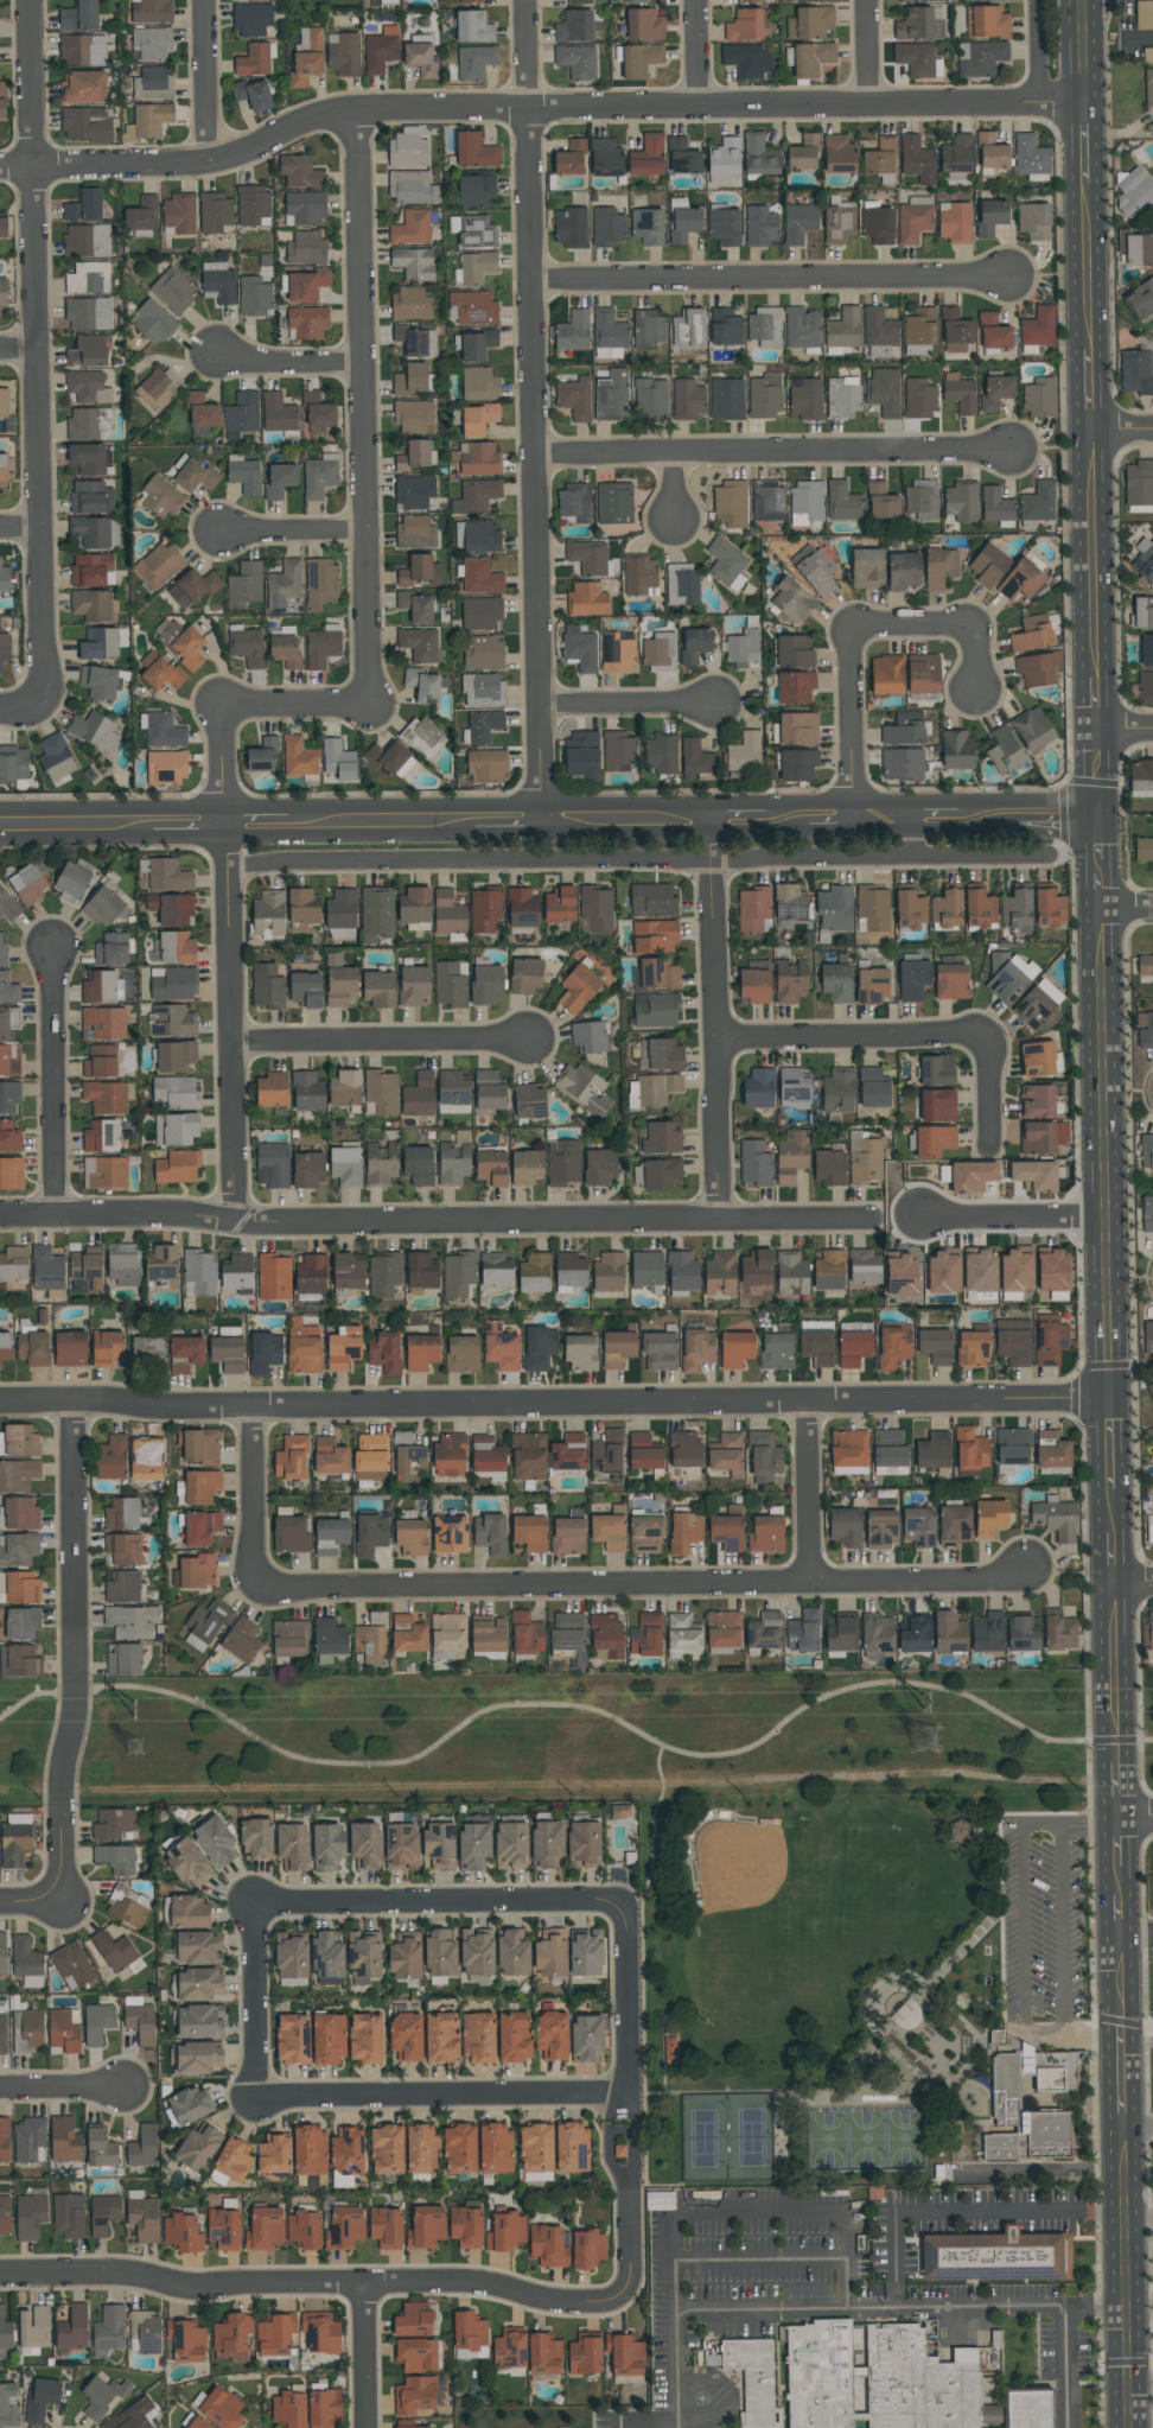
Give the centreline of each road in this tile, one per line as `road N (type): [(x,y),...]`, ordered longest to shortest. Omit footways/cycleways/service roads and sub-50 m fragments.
road 1 (track): [(1117,1782),(917,1772),(680,1786),(0,1794)]
road 2 (residential): [(0,1405),(1111,1400)]
road 3 (residential): [(0,165),(206,159),(306,116),(355,112),(1079,102)]
road 4 (residential): [(0,1220),(869,1219)]
road 5 (residential): [(525,0),(536,820)]
road 6 (residential): [(259,1589),(988,1580),(1027,1569)]
road 7 (residential): [(27,0),(38,525),(50,694),(42,708)]
road 8 (residential): [(0,2277),(123,2276),(205,2290),(452,2283),(605,2305),(625,2292),(630,2270)]
road 9 (residential): [(355,112),(372,706)]
road 10 (residential): [(223,706),(235,1225)]
road 11 (residential): [(74,1403),(63,1903)]
road 12 (secondary): [(1101,907),(1111,1400)]
road 13 (residential): [(531,457),(1019,453)]
road 14 (residential): [(529,281),(1008,278)]
road 15 (residential): [(707,818),(721,1221)]
road 16 (residential): [(714,1037),(987,1036),(990,1150)]
road 17 (residential): [(980,695),(977,629),(848,634),(852,816)]
road 18 (residential): [(623,1908),(611,1901),(256,1908)]
road 19 (residential): [(263,2096),(625,2095)]
road 20 (secondary): [(1123,2129),(1126,2427)]
road 21 (residential): [(235,1038),(529,1036)]
road 22 (residential): [(51,946),(55,1221)]
road 23 (secondary): [(1088,428),(1094,678)]
road 24 (residential): [(256,1908),(254,2084),(263,2096)]
road 25 (residential): [(918,1216),(1107,1219)]
road 26 (residential): [(625,2095),(623,1908)]
road 27 (tertiary): [(289,822),(476,820)]
road 28 (residential): [(260,1406),(259,1589)]
road 29 (residential): [(808,1404),(809,1583)]
road 30 (secondary): [(1114,1583),(1117,1761)]
road 31 (residential): [(539,700),(715,703)]
road 32 (residential): [(630,2270),(625,2095)]
road 33 (tertiary): [(536,820),(707,818)]
road 34 (secondary): [(1082,184),(1085,350)]
road 35 (residential): [(203,0),(206,159)]
road 36 (tertiary): [(0,825),(153,824)]
road 37 (residential): [(212,361),(361,362)]
road 38 (residential): [(223,706),(372,706)]
road 39 (residential): [(222,532),(368,532)]
road 40 (residential): [(365,2427),(362,2284)]
road 41 (secondary): [(1119,1895),(1122,2023)]
road 42 (residential): [(0,2089),(127,2086)]

